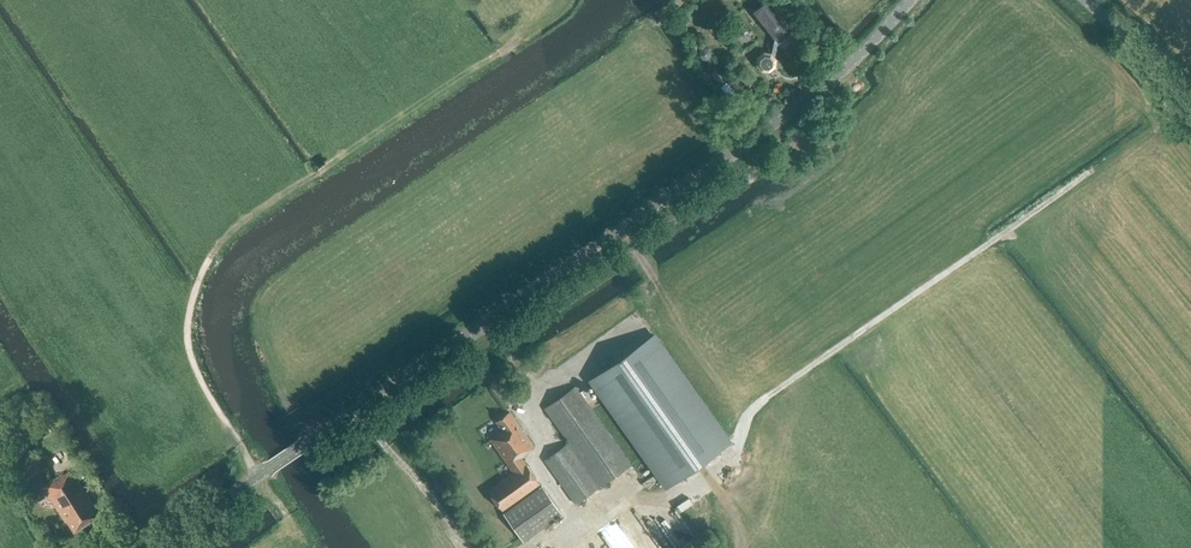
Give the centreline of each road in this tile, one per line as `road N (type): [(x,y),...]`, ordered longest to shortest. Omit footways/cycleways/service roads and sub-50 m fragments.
road 1 (unclassified): [(150,547),(840,75),(911,0)]
road 2 (unclassified): [(1190,102),(1086,0)]

